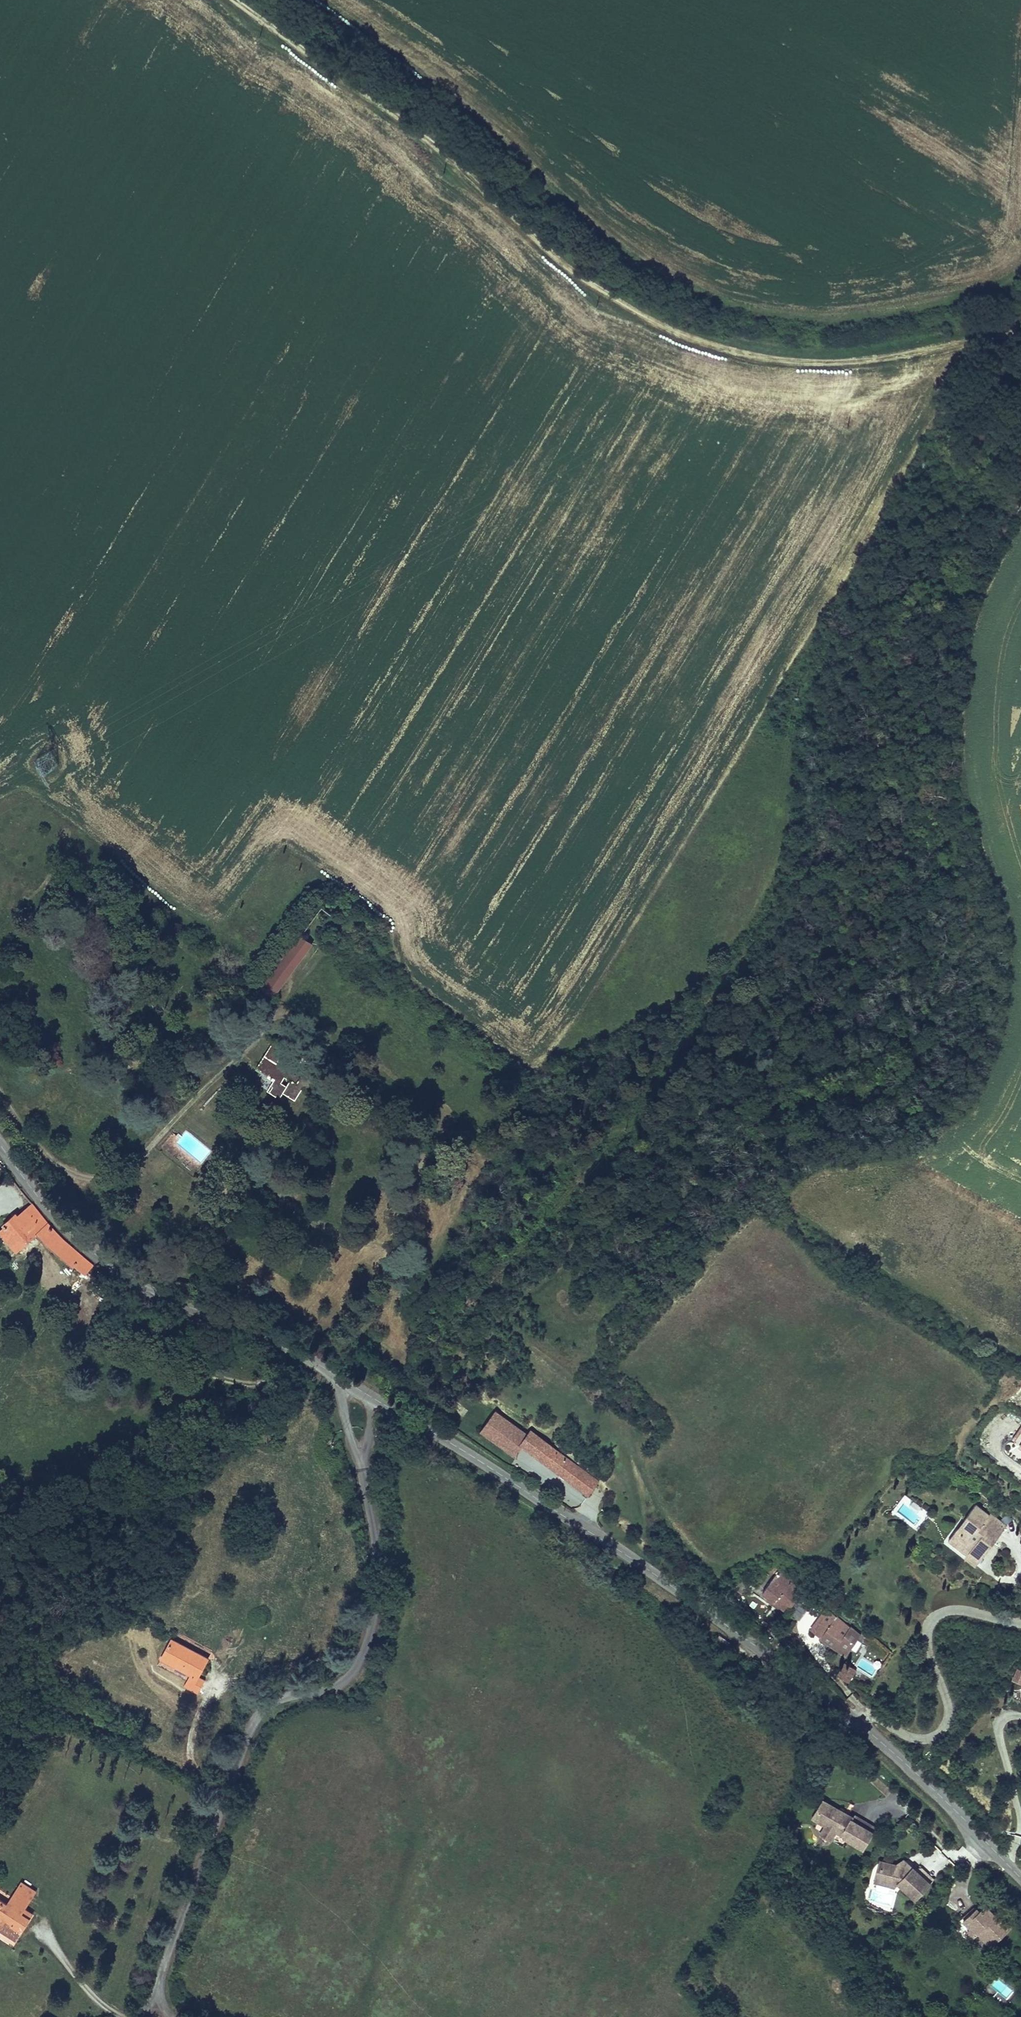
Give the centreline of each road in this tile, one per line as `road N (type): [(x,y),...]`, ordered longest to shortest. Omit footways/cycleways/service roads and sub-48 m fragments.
road 1 (track): [(236,0),(429,140),(557,259),(660,325),(755,356),(831,364),(959,345),(1020,326)]
road 2 (residential): [(348,1383),(342,1398),(379,1567),(362,1657),(345,1681),(262,1705),(169,1942),(154,2002)]
road 3 (tertiary): [(858,1723),(606,1542),(348,1383)]
road 4 (tertiary): [(348,1383),(284,1346),(141,1287),(67,1230),(0,1144)]
road 5 (residential): [(1020,1619),(958,1609),(932,1617),(927,1641),(947,1711),(940,1731),(919,1737),(869,1715),(858,1723)]
road 6 (tertiary): [(1020,1879),(858,1723)]

